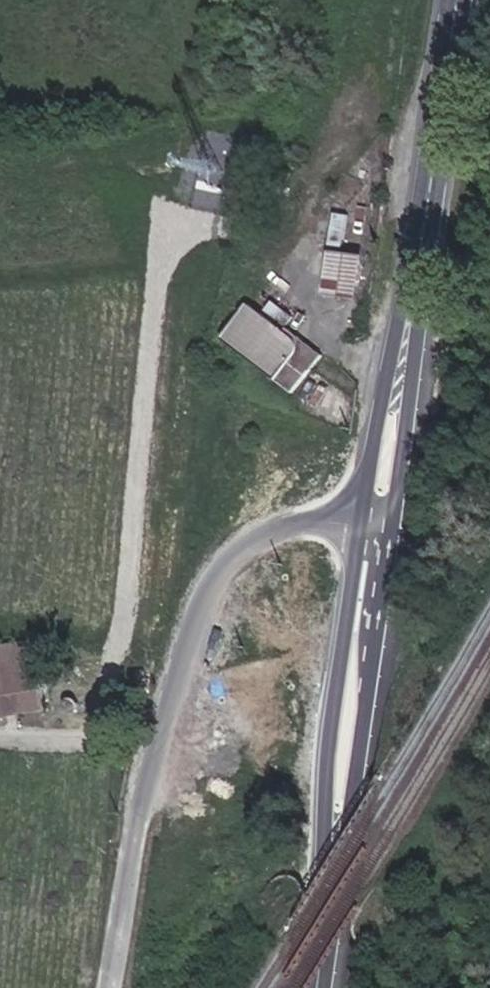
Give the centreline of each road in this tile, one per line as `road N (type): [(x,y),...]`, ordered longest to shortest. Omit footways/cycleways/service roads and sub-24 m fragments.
road 1 (unclassified): [(359,530),(291,527),(221,572),(197,617),(145,788),(112,987)]
road 2 (secondary): [(320,987),(391,533)]
road 3 (secondary): [(359,530),(327,751),(319,987)]
road 4 (secondary): [(429,214),(399,309),(359,530)]
road 5 (secondary): [(391,533),(429,214)]
road 6 (secondary): [(429,214),(458,0)]

